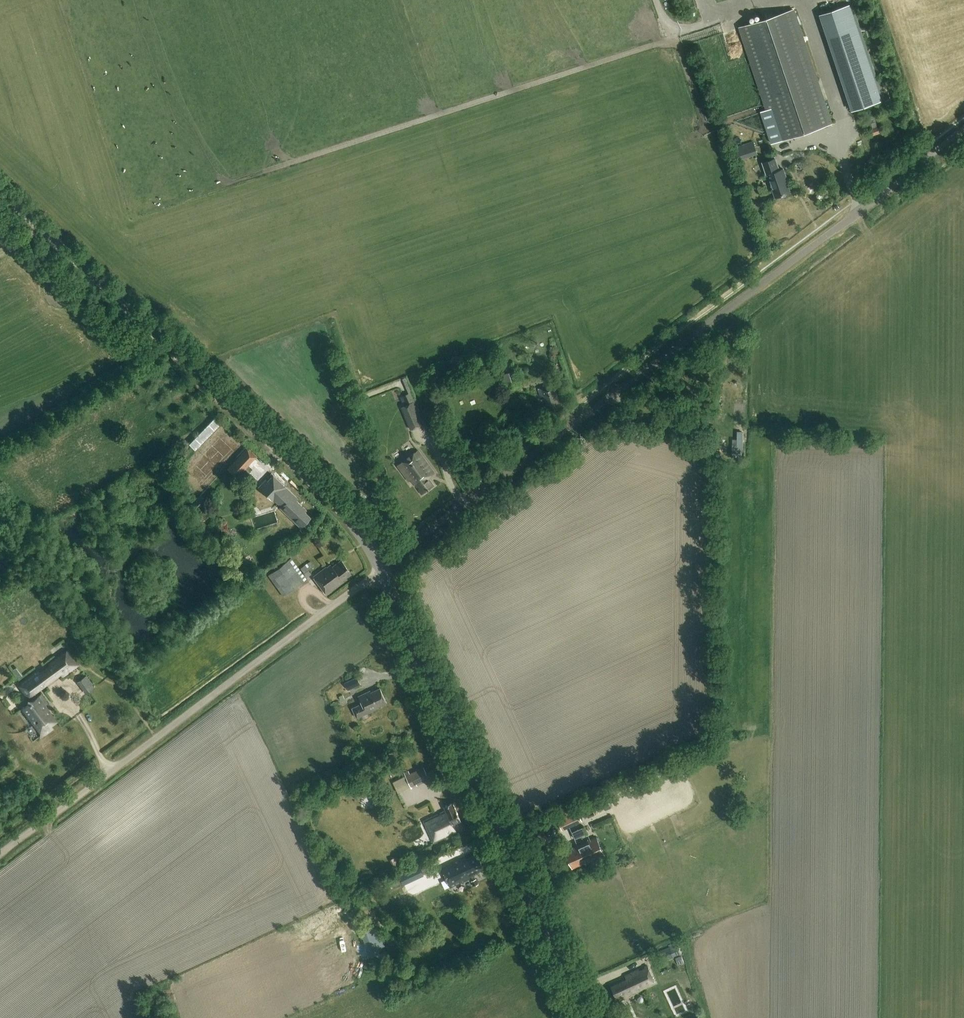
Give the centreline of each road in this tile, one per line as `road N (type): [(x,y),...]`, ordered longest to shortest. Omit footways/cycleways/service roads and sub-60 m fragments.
road 1 (unclassified): [(380,571),(963,130)]
road 2 (unclassified): [(380,571),(335,504),(0,189)]
road 3 (unclassified): [(588,1017),(380,571)]
road 4 (track): [(112,772),(380,571)]
road 5 (track): [(0,856),(112,772)]

